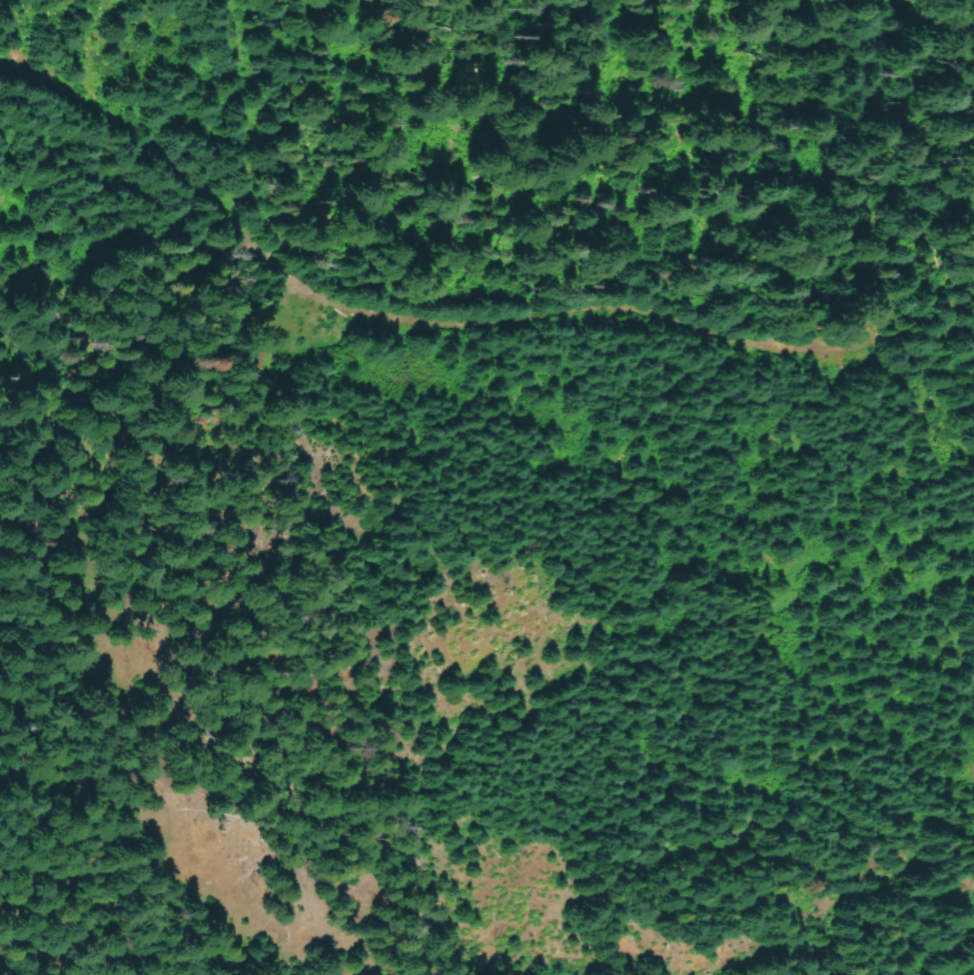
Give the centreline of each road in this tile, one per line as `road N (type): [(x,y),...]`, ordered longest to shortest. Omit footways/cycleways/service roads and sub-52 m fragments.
road 1 (track): [(973,326),(795,352),(739,346),(617,312),(389,320),(279,282),(109,118)]

